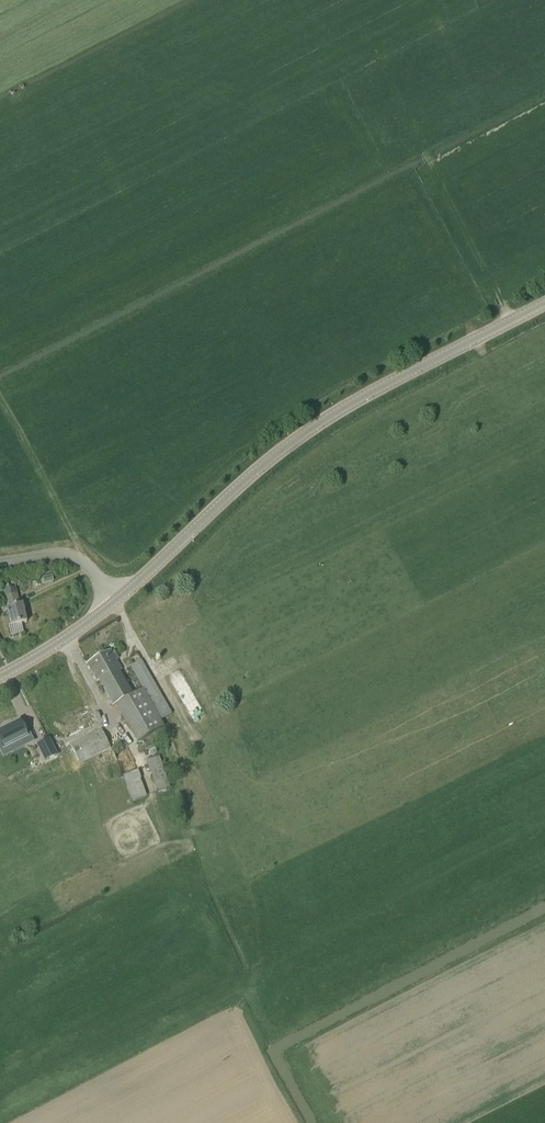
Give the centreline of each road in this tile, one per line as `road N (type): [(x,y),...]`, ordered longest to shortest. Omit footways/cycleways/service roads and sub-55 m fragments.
road 1 (secondary): [(0,676),(117,600),(245,477),(326,417),(544,303)]
road 2 (track): [(83,561),(0,397)]

